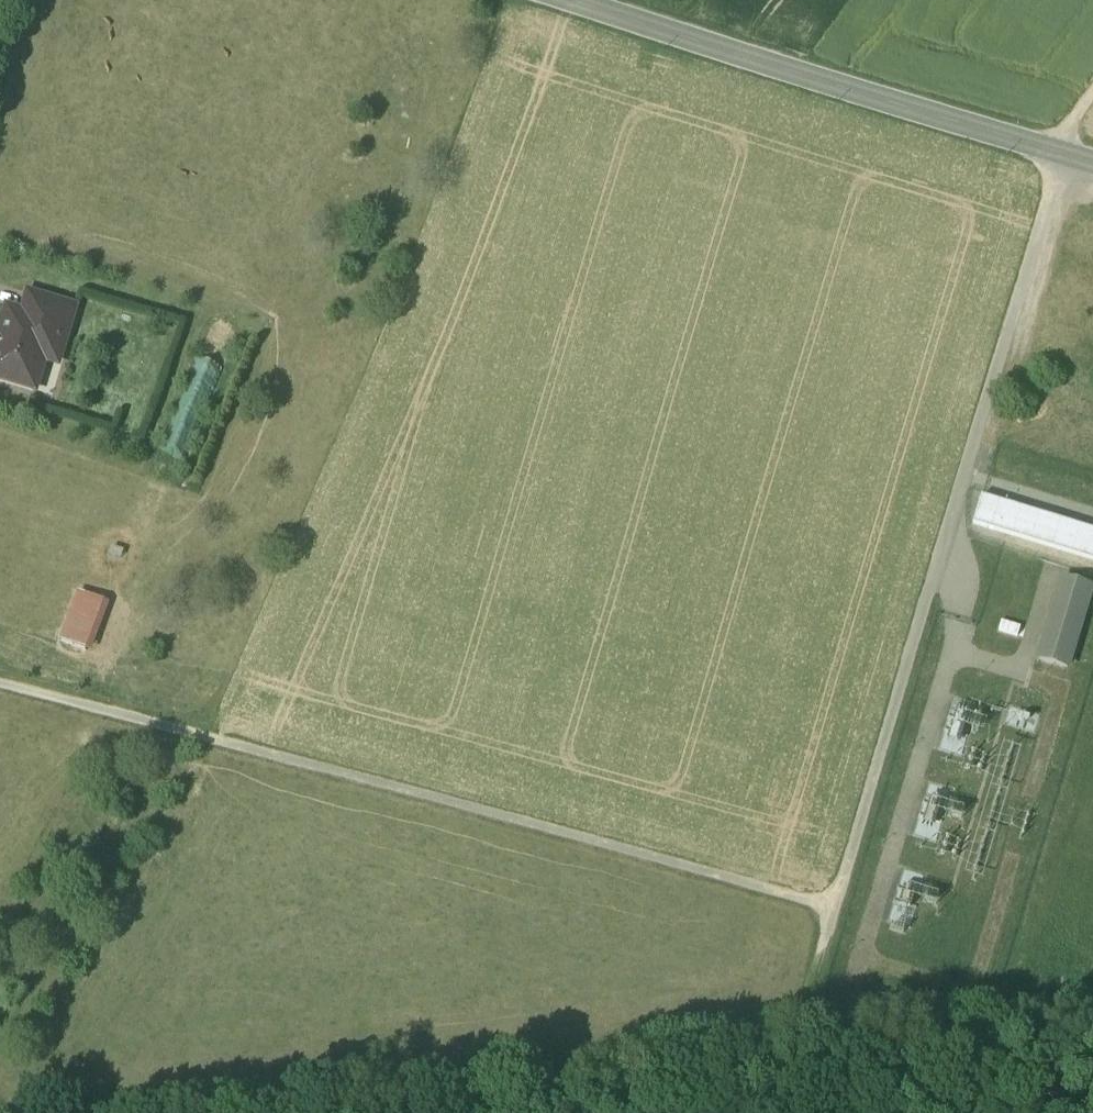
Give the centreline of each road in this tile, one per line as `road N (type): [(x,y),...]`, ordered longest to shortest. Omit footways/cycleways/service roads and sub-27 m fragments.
road 1 (track): [(89,1112),(578,1063),(928,1065),(1092,1080)]
road 2 (residential): [(538,0),(1092,175)]

